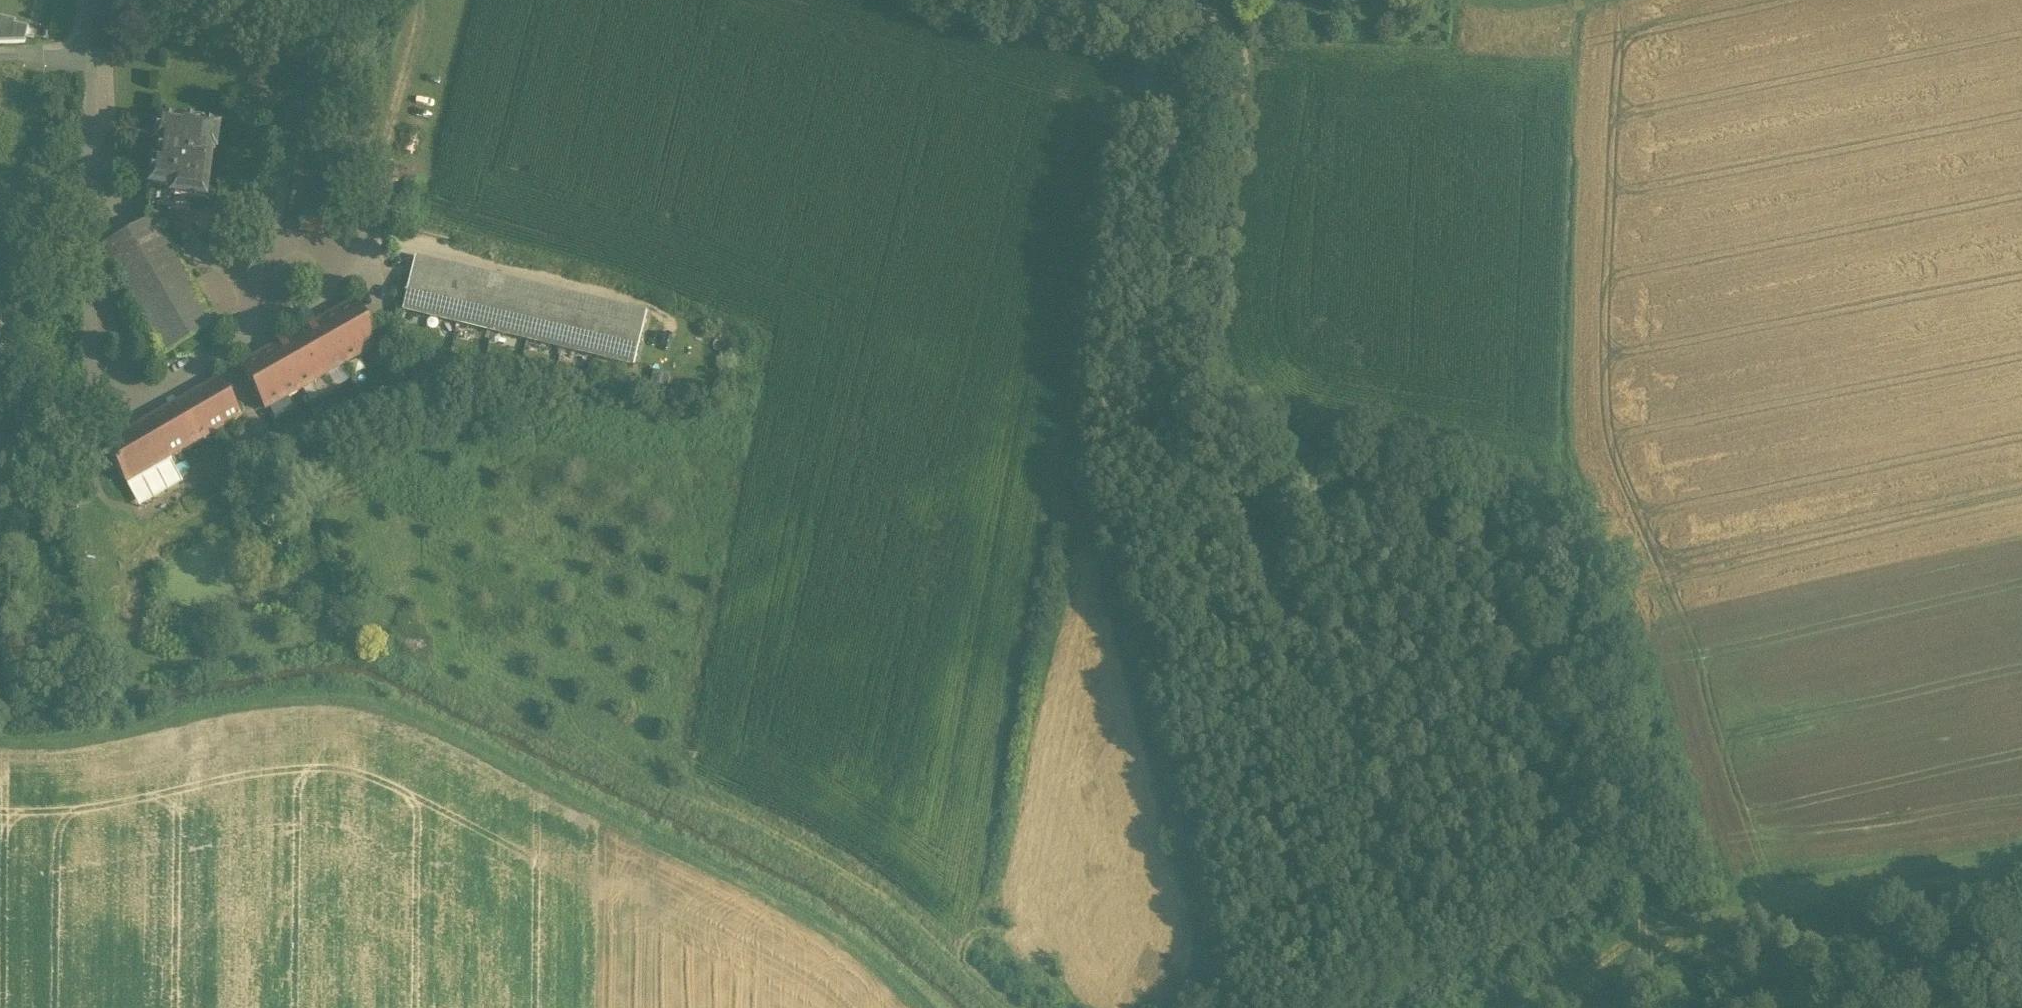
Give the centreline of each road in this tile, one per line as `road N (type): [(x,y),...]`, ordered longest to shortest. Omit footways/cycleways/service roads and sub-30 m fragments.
road 1 (residential): [(0,61),(85,61),(91,0)]
road 2 (track): [(1645,1007),(1646,880)]

